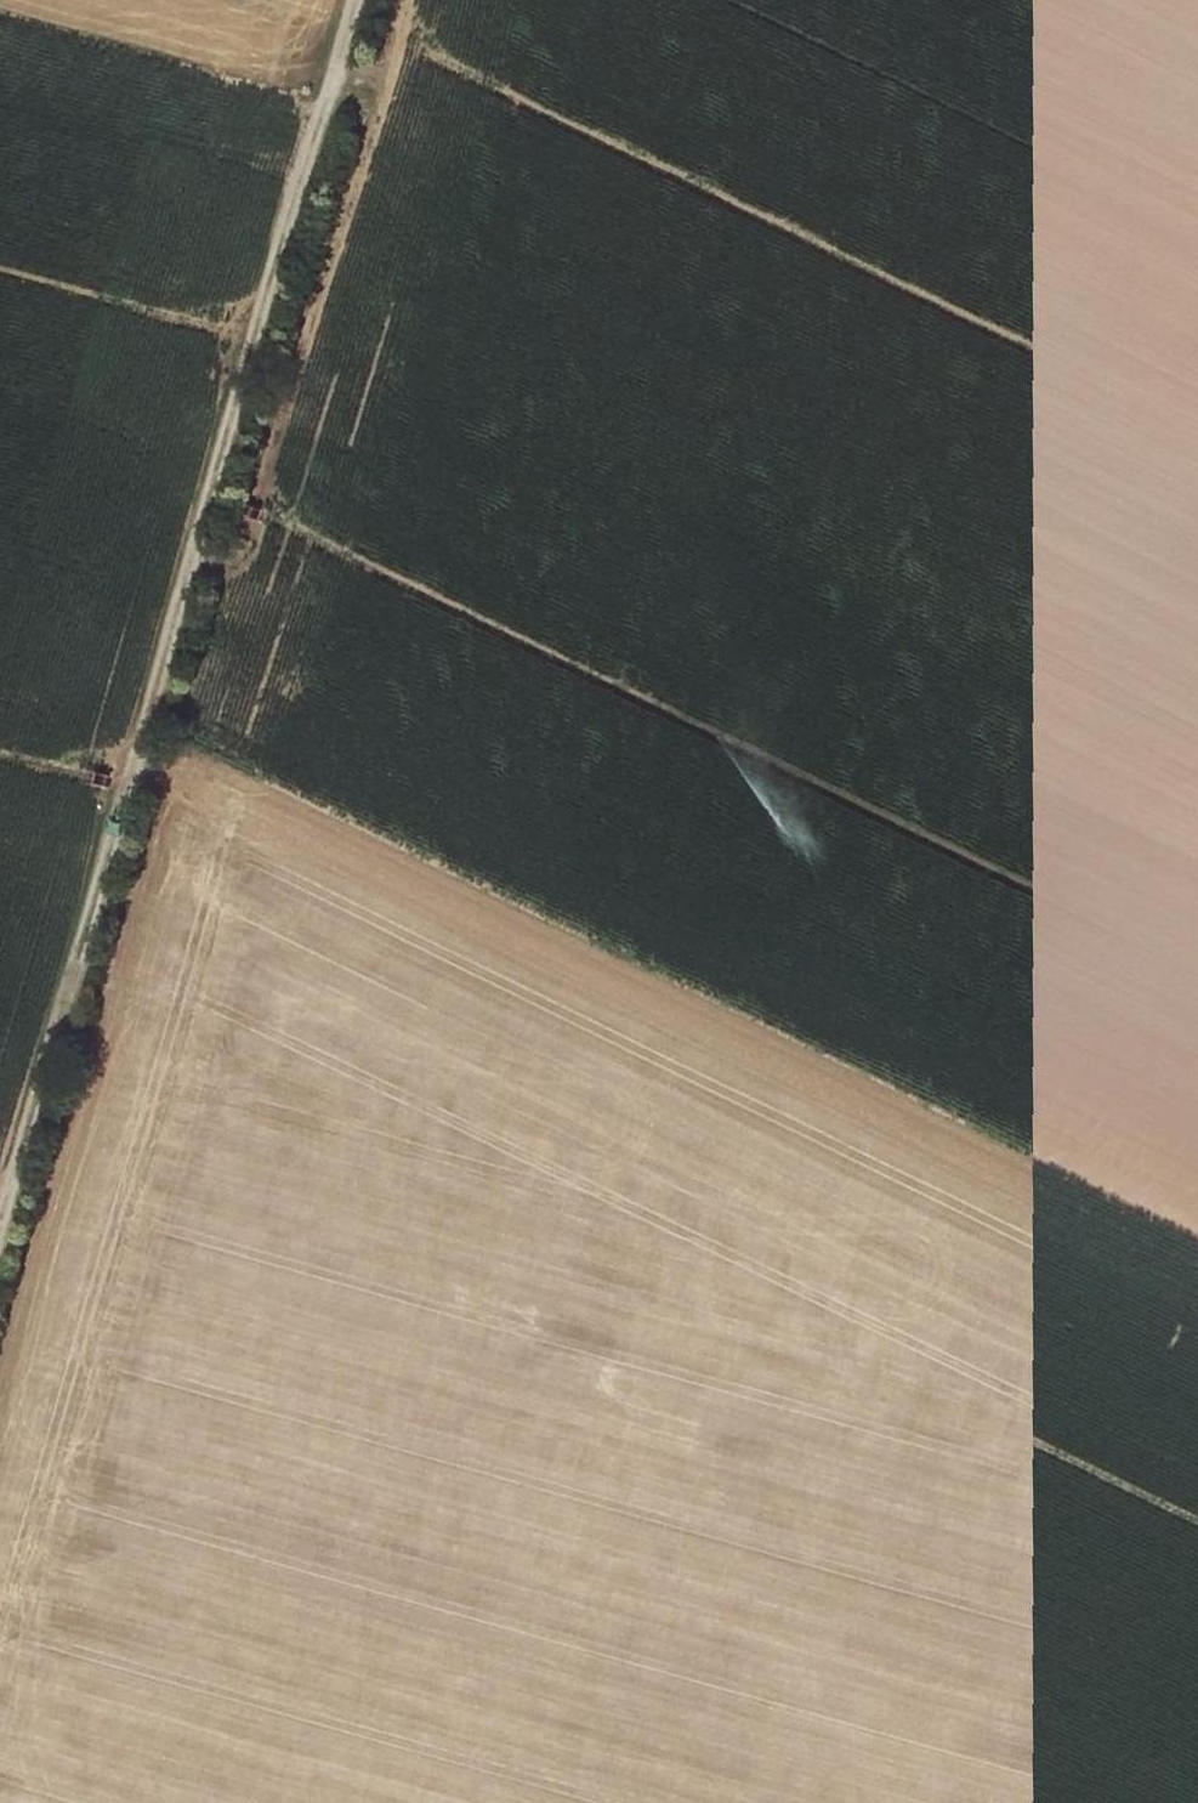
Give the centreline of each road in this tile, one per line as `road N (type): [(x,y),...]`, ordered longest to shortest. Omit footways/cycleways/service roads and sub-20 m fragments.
road 1 (track): [(360,0),(0,1219)]

